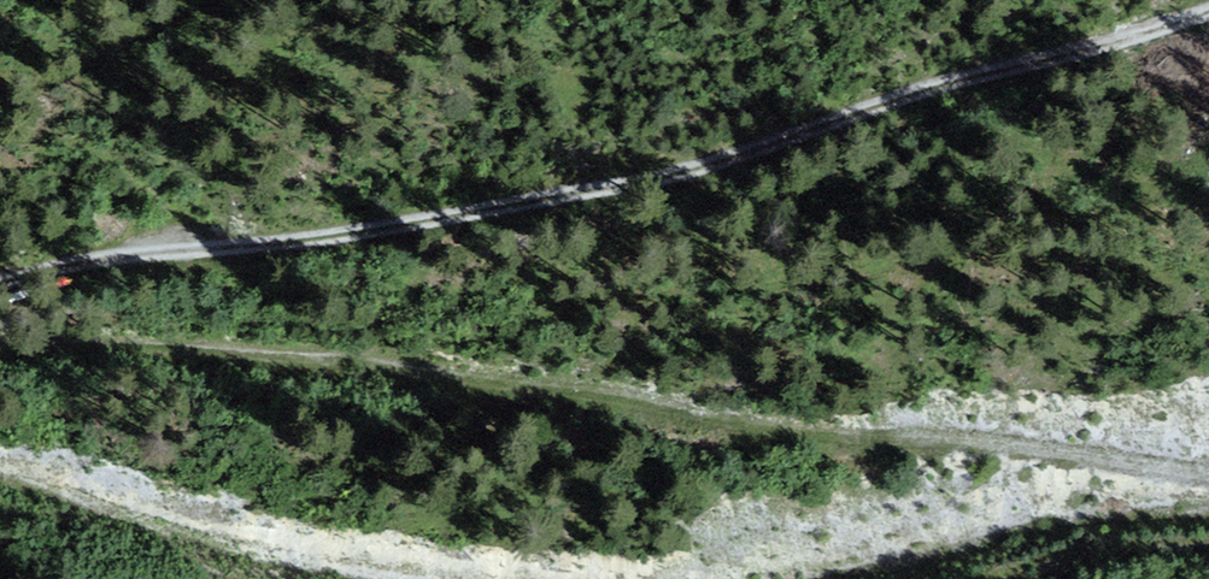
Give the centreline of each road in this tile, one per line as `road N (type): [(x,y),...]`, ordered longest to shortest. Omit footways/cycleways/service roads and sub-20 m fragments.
road 1 (track): [(1208,11),(669,177),(323,238),(103,263),(0,290)]
road 2 (track): [(1208,476),(1088,463),(976,438),(842,435),(356,367),(167,351),(0,358)]

